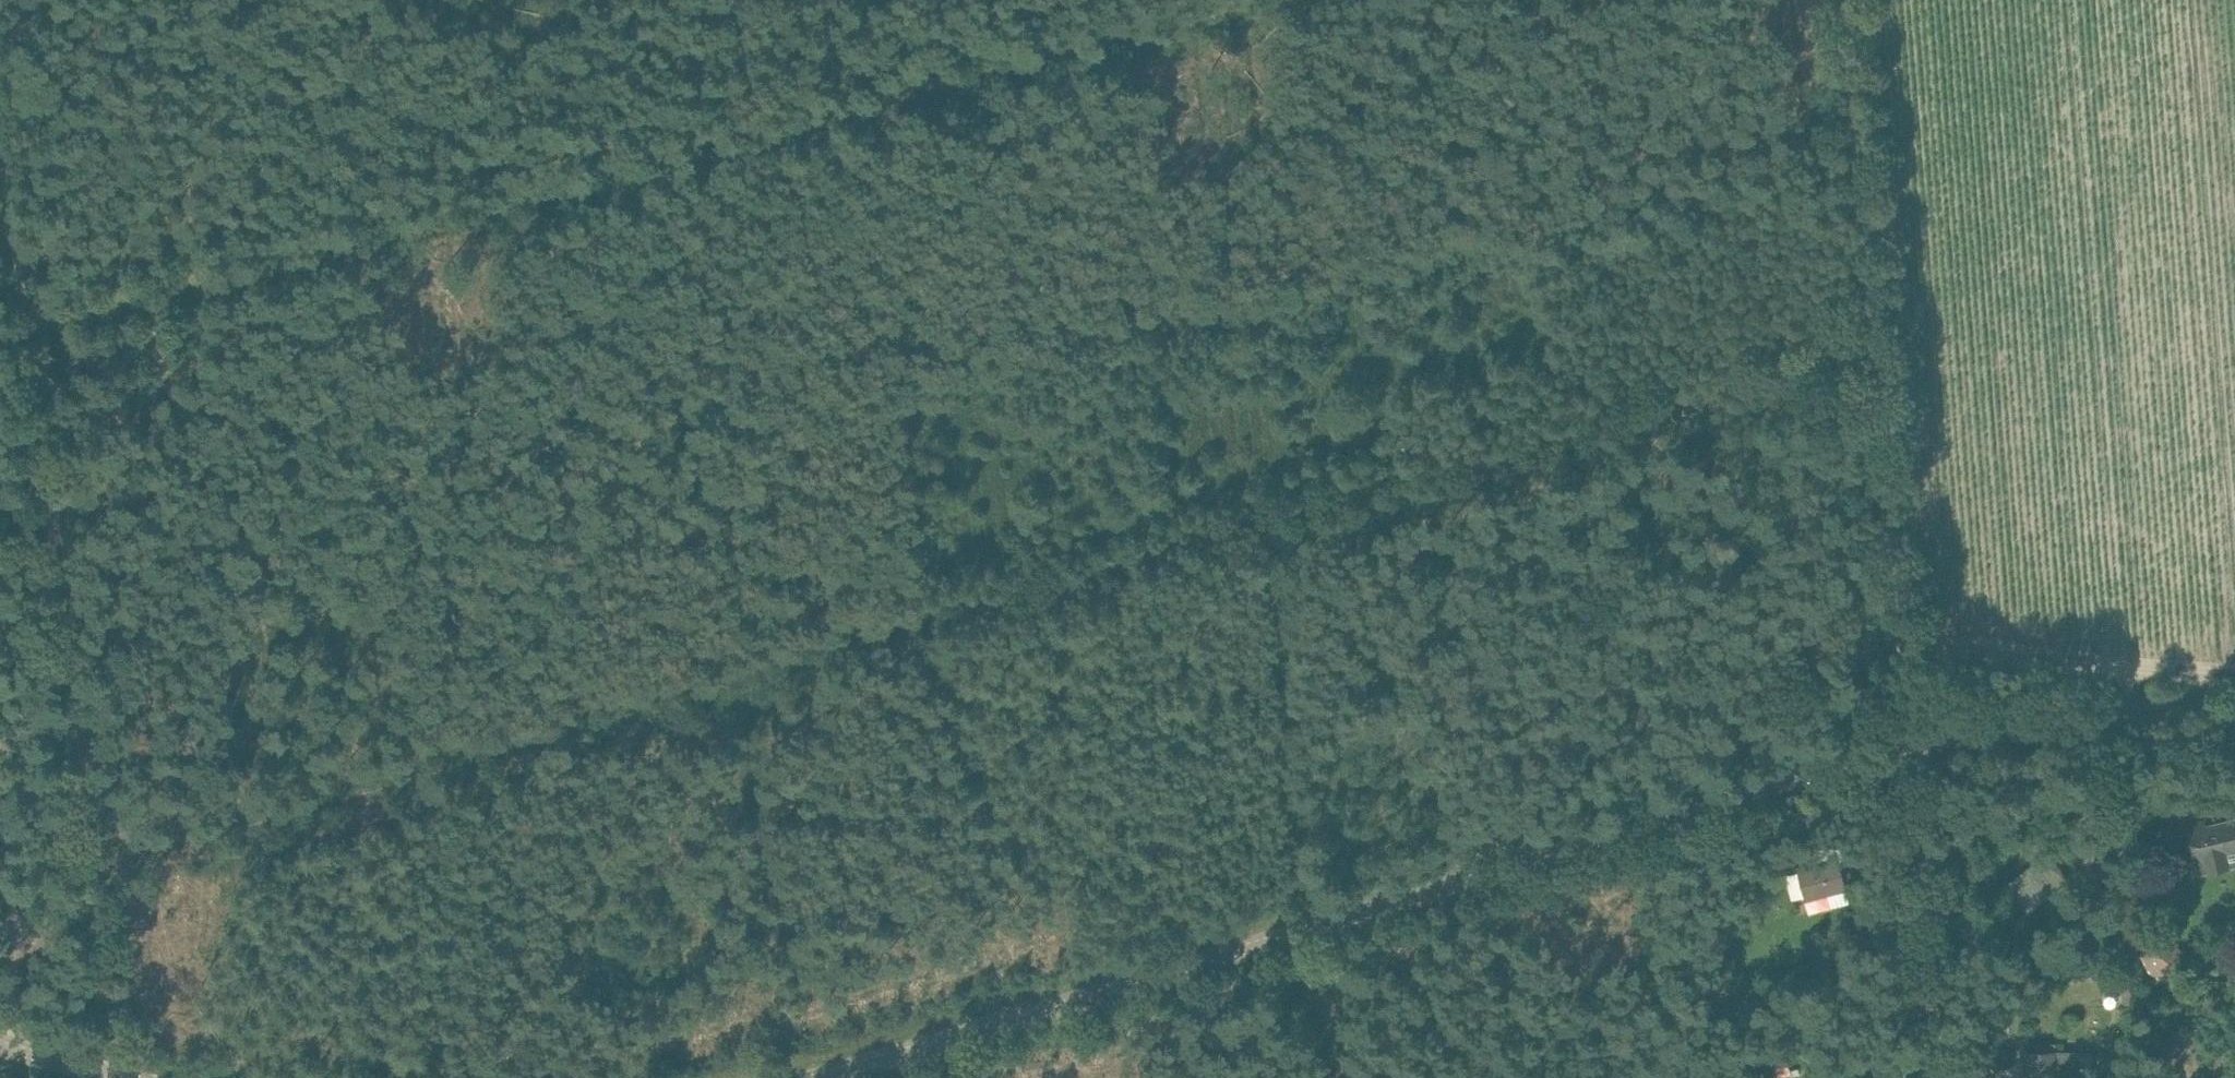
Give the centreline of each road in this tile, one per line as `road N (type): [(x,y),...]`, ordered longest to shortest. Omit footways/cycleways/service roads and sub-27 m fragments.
road 1 (tertiary): [(2234,719),(2042,716),(1889,751),(815,1077)]
road 2 (track): [(1840,0),(1930,1077)]
road 3 (track): [(127,1077),(109,884),(0,72)]
road 4 (track): [(8,1048),(37,884),(0,825)]
road 5 (tertiary): [(0,1045),(116,1077)]

